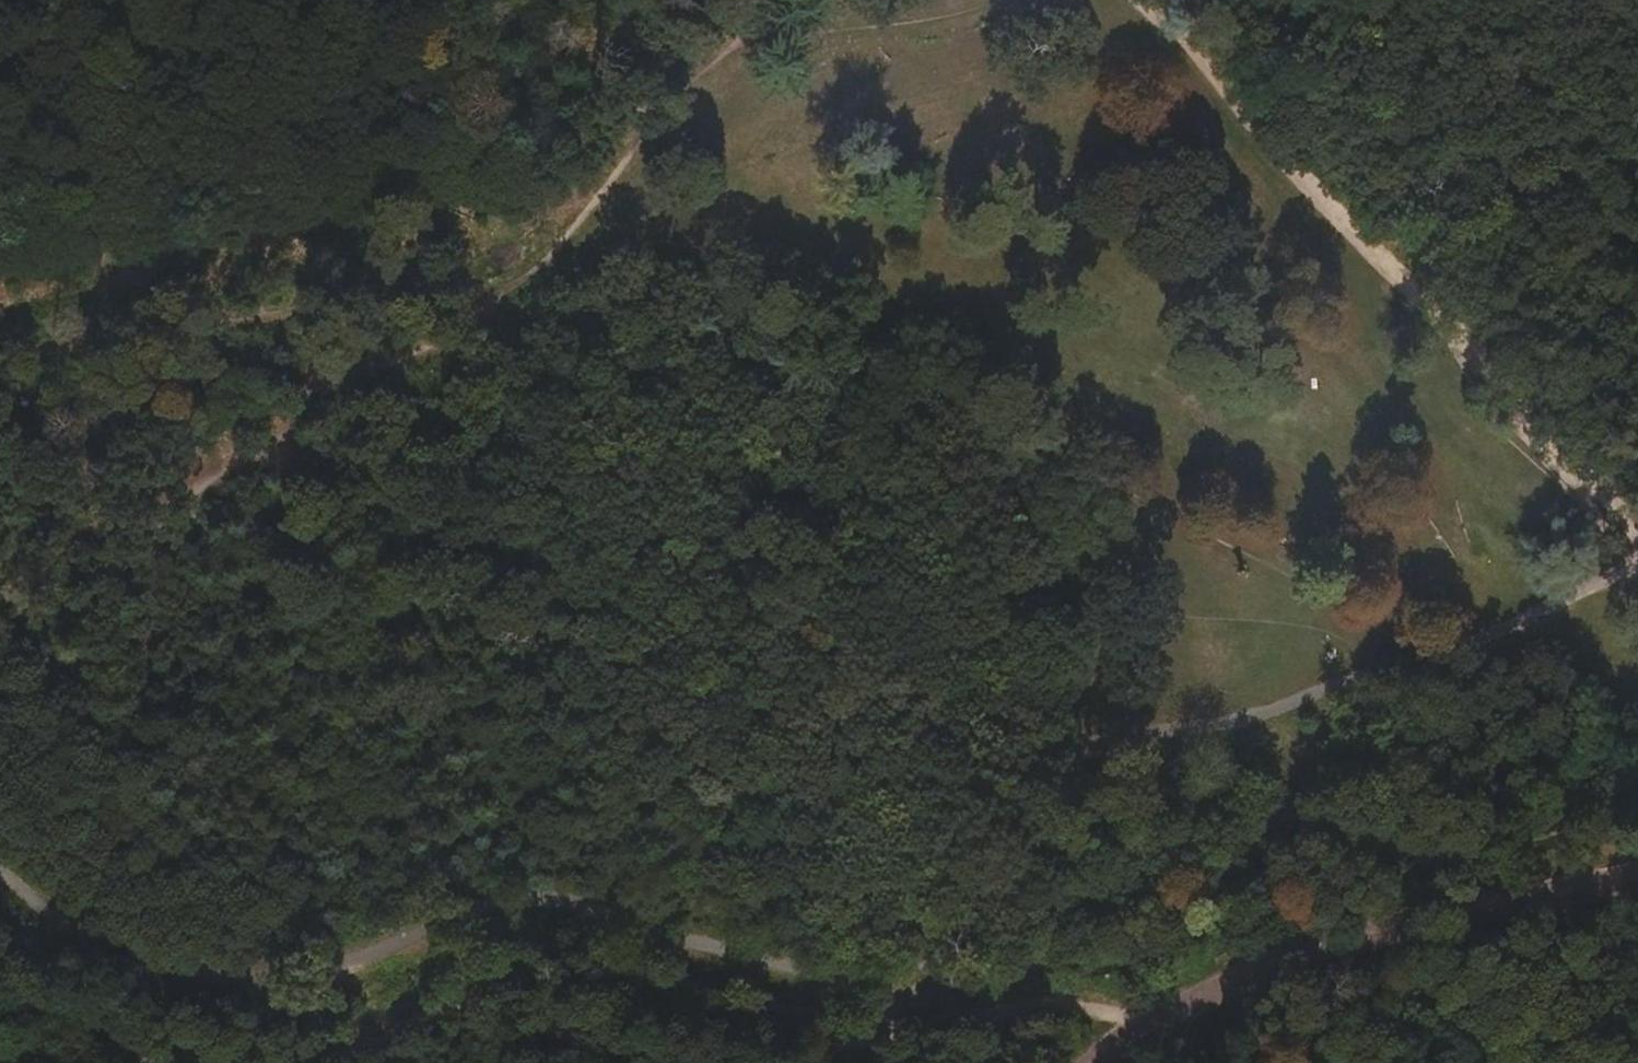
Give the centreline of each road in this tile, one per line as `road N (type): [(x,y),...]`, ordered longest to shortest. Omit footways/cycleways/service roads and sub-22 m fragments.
road 1 (track): [(0,876),(80,925),(228,976),(296,973),(358,958),(469,910),(548,896),(667,935),(865,981),(904,964),(935,934),(1033,781),(1082,750),(1248,717),(1322,692),(1450,647),(1637,560)]

